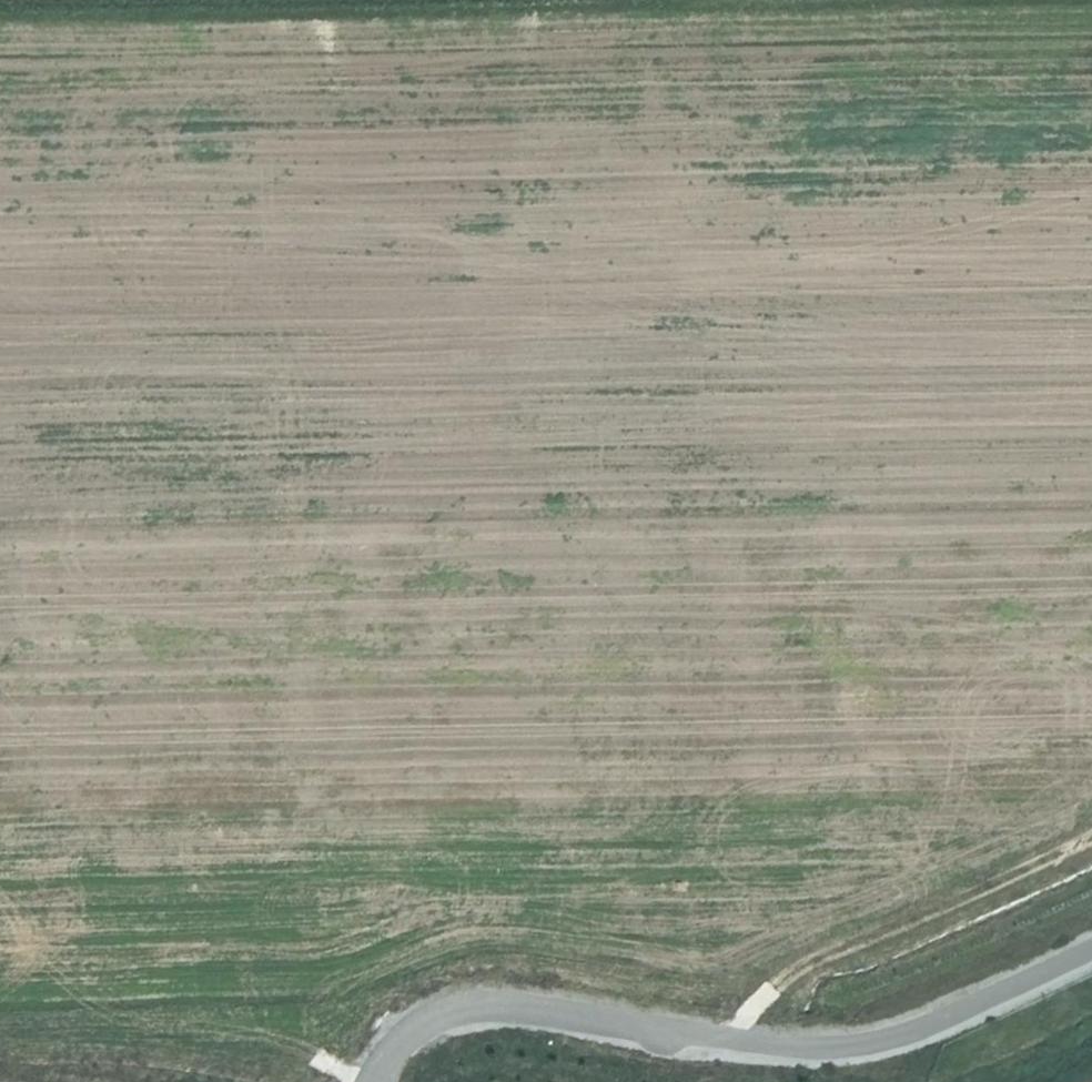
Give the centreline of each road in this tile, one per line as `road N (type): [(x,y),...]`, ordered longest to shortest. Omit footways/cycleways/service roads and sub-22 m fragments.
road 1 (track): [(1091,838),(818,959),(779,981),(728,1042)]
road 2 (track): [(0,1031),(320,1057),(368,1081)]

